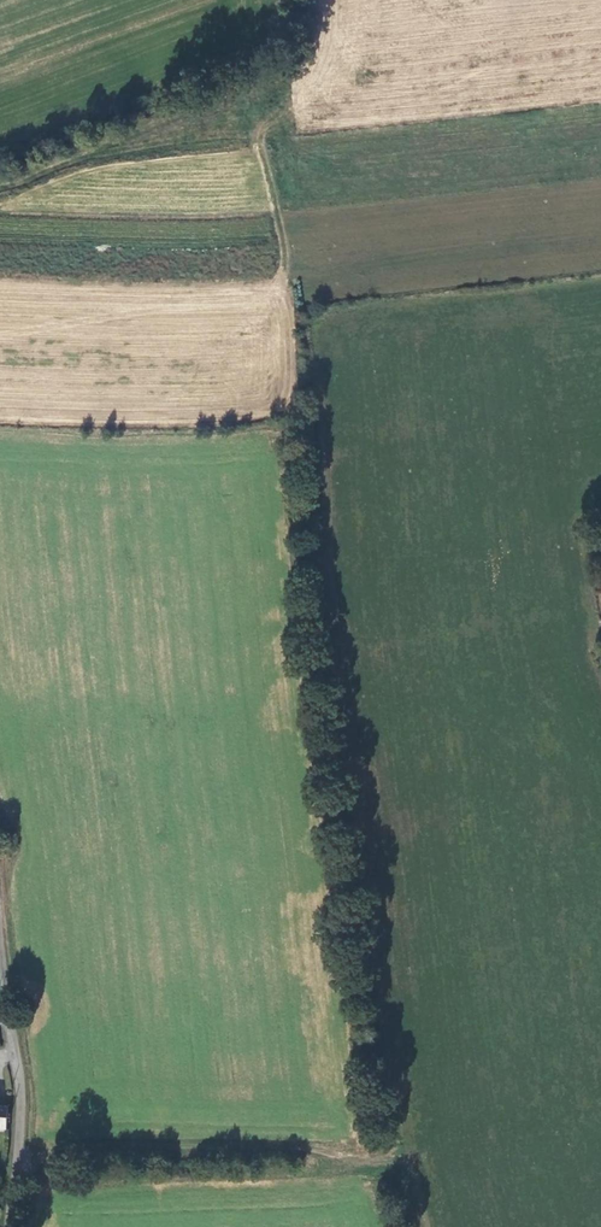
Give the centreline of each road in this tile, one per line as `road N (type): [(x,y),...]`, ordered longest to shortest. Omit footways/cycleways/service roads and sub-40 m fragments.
road 1 (unclassified): [(0,950),(19,1087),(10,1226)]

